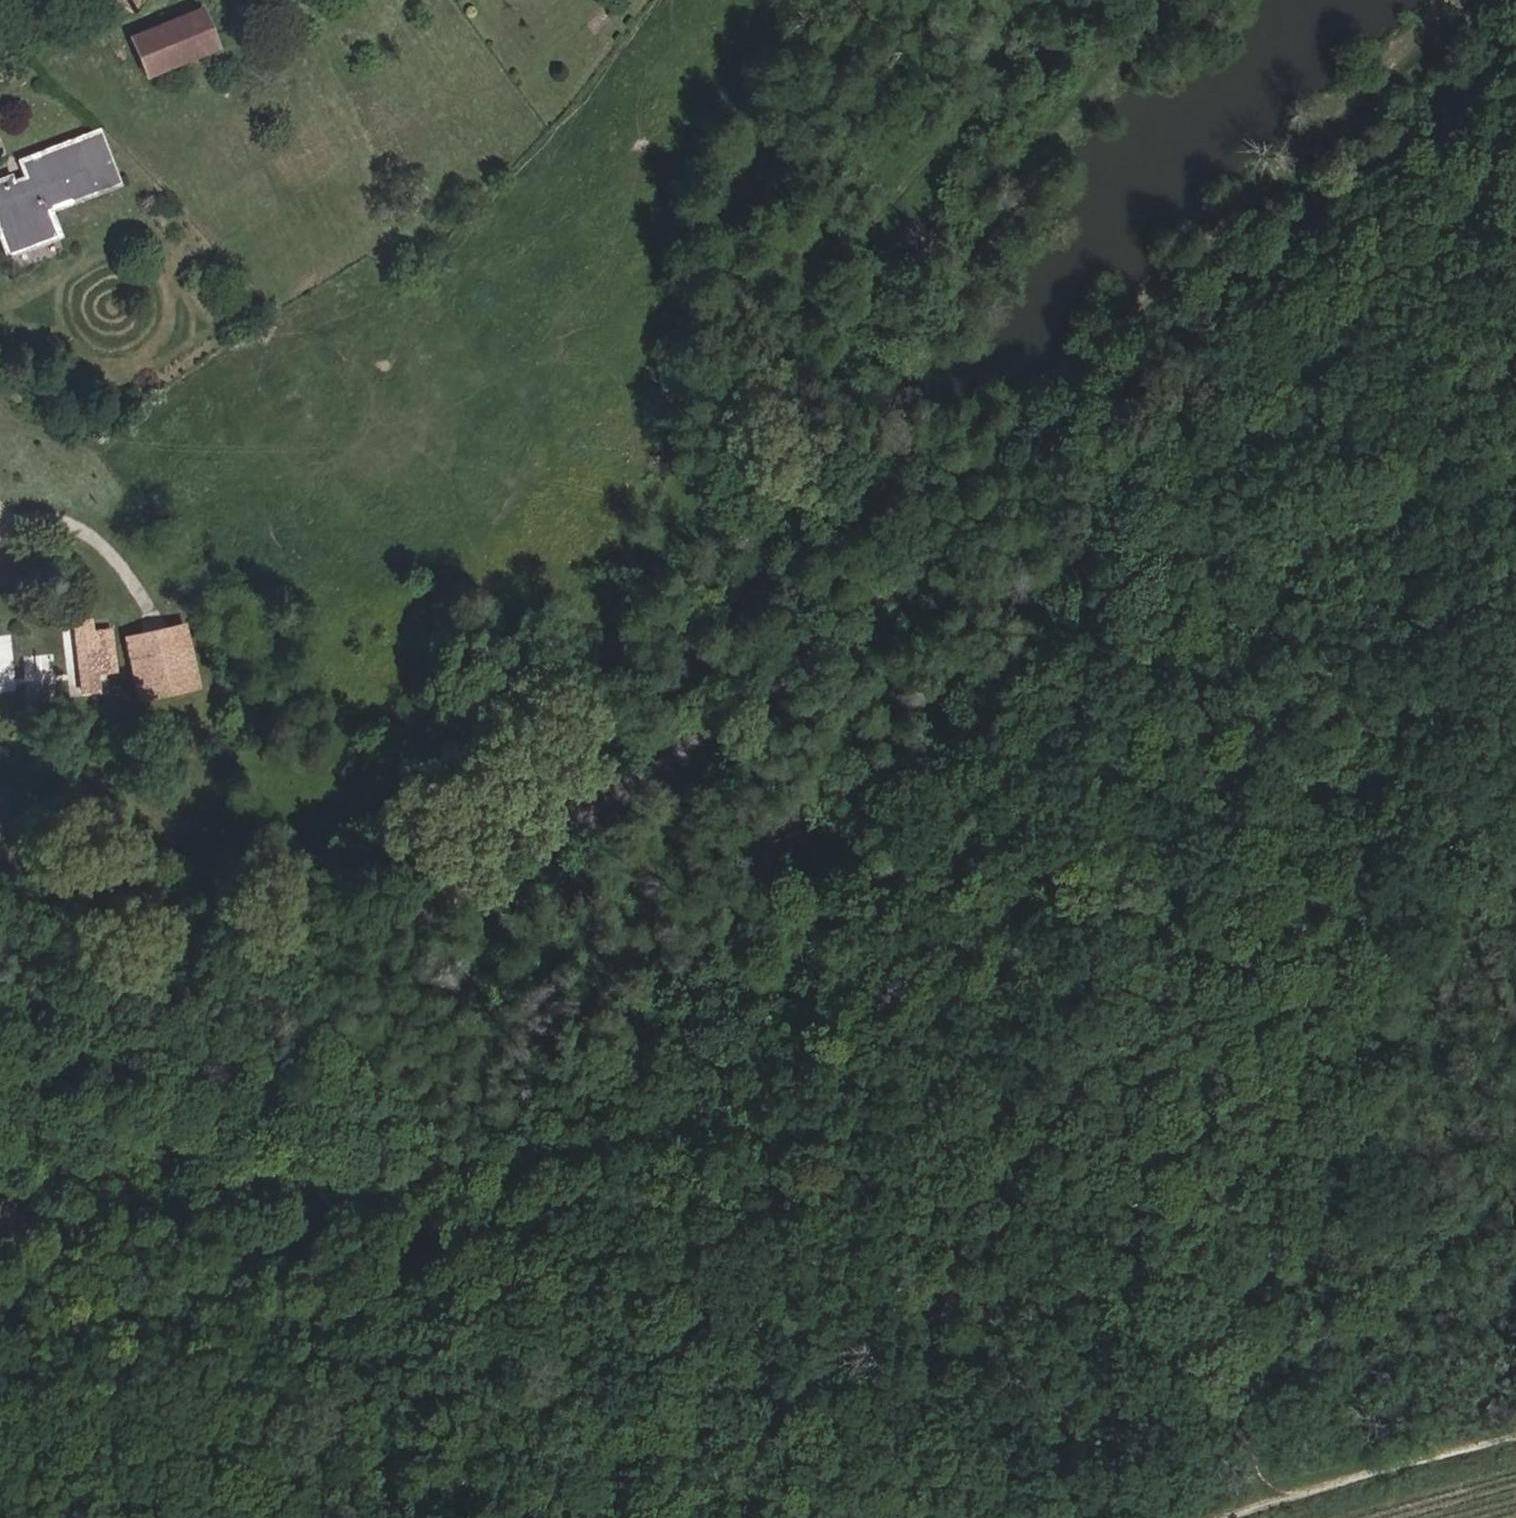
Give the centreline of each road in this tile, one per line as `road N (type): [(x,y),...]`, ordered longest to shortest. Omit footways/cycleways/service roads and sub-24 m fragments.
road 1 (track): [(1248,1517),(1515,1449)]

